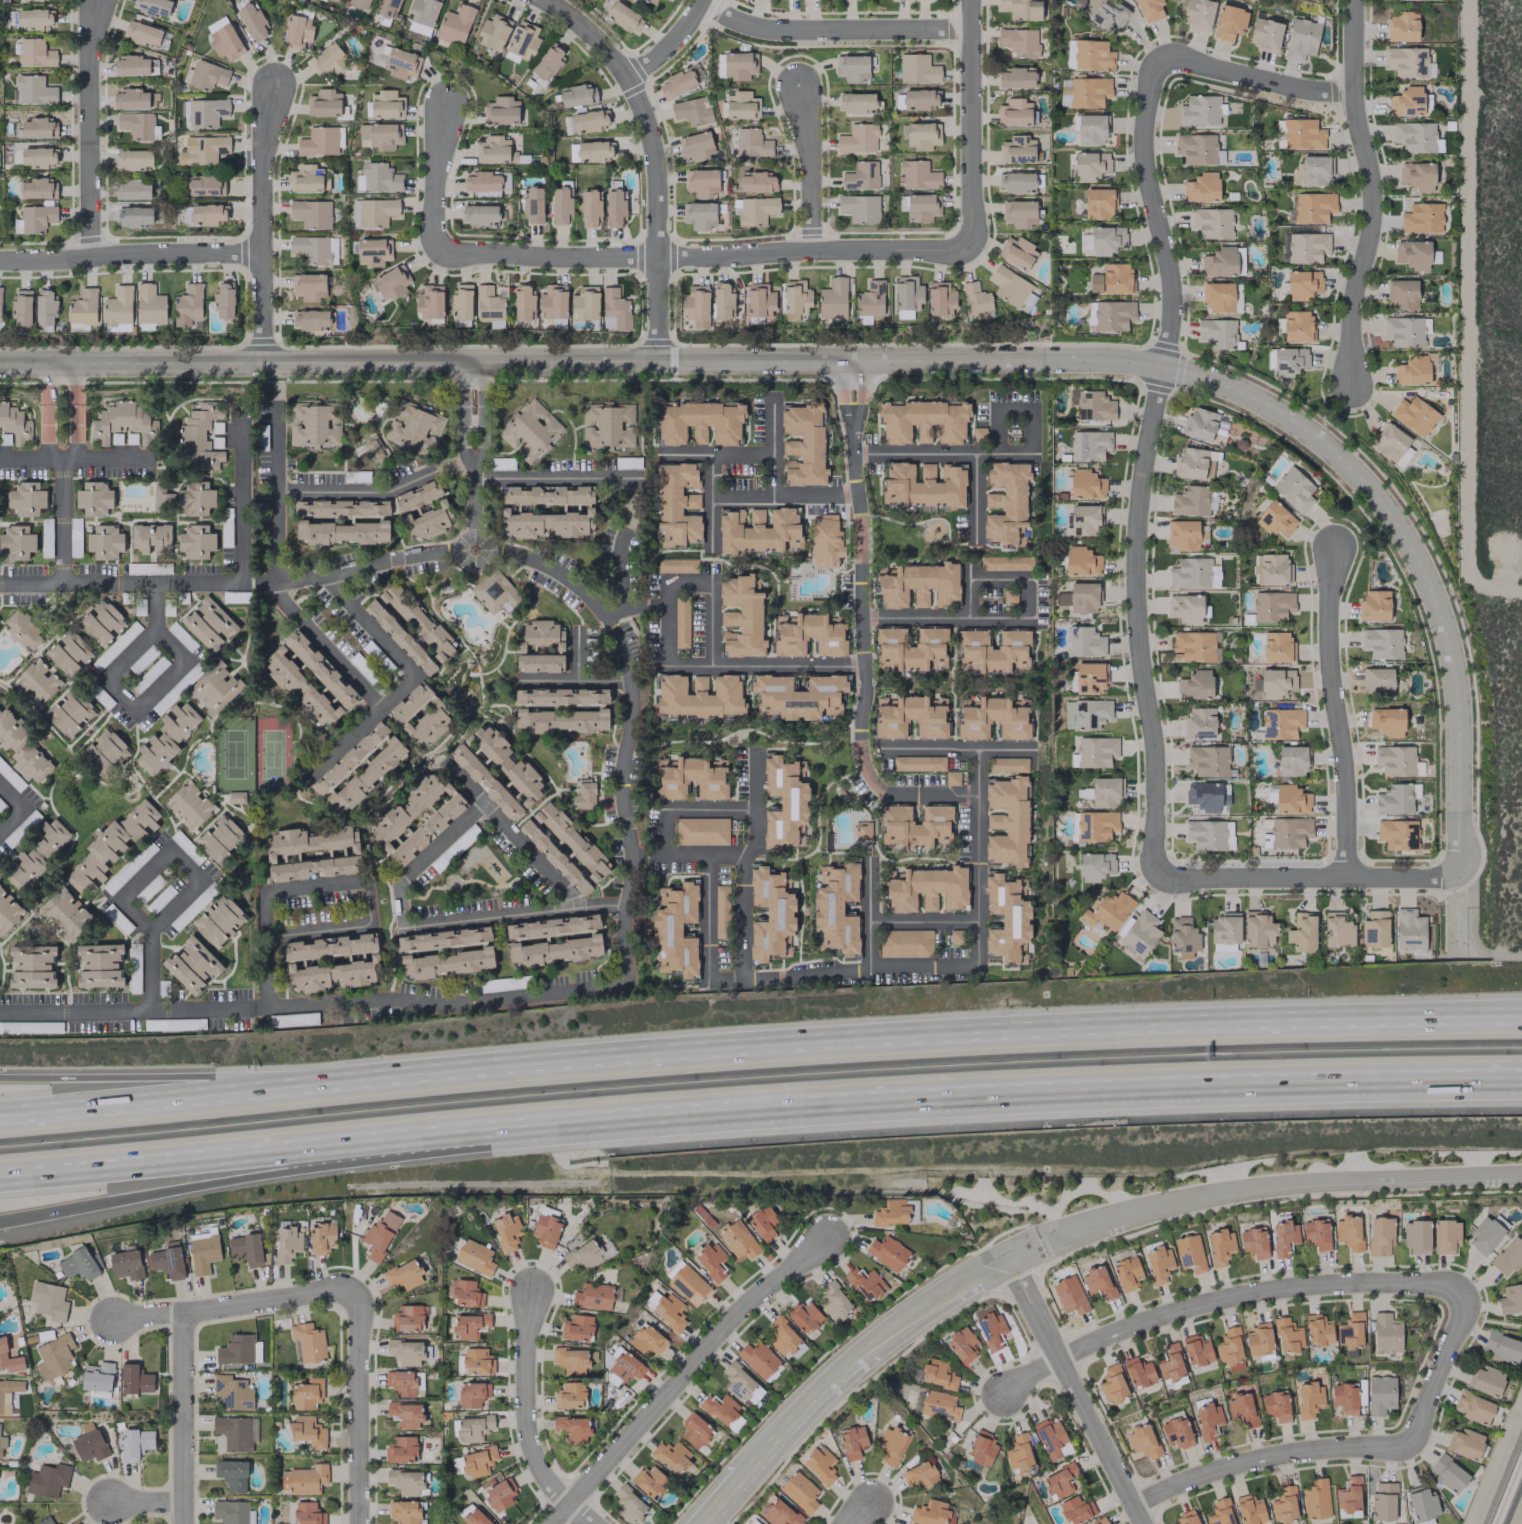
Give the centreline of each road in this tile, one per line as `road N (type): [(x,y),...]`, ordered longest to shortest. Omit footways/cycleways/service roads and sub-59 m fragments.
road 1 (tertiary): [(0,364),(1084,360),(1194,374),(1288,417),(1326,445),(1380,504),(1421,571),(1456,705),(1454,865)]
road 2 (motorway): [(1521,1010),(991,1026),(379,1073)]
road 3 (motorway): [(509,1130),(1132,1088),(1521,1078)]
road 4 (residential): [(1157,861),(1158,759),(1139,540),(1170,321),(1142,142),(1160,60)]
road 5 (residential): [(966,241),(943,252),(655,257),(451,253),(436,243)]
road 6 (motorway): [(0,1221),(509,1130)]
road 7 (motorway): [(0,1170),(509,1130)]
road 8 (tertiary): [(1039,1242),(1183,1195),(1246,1184),(1521,1171)]
road 9 (residential): [(1005,1395),(1060,1357),(1236,1294),(1343,1282),(1455,1286),(1466,1294)]
road 10 (residential): [(1350,392),(1350,325),(1372,216),(1351,93),(1352,0)]
road 11 (residential): [(554,1523),(735,1320),(829,1240)]
road 12 (motorway): [(379,1073),(0,1112)]
road 13 (motorway): [(379,1073),(0,1077)]
road 14 (residential): [(1345,876),(1345,794),(1326,636),(1333,545)]
road 15 (residential): [(1454,865),(1439,877),(1184,881),(1166,876),(1157,861)]
road 16 (residential): [(1007,1258),(1143,1523)]
road 17 (residential): [(626,77),(655,175),(655,361)]
road 18 (residential): [(1133,1504),(1272,1454),(1405,1445)]
road 19 (residential): [(262,362),(260,165),(273,82)]
road 20 (residential): [(704,6),(768,30),(969,29)]
road 21 (residential): [(0,260),(260,252)]
road 22 (residential): [(88,257),(87,65),(95,0)]
road 23 (residential): [(593,1523),(548,1478),(528,1437),(533,1290)]
road 24 (residential): [(356,1294),(341,1288),(114,1322)]
road 25 (residential): [(966,241),(969,0)]
road 26 (residential): [(356,1294),(364,1309),(361,1523)]
road 27 (secondary): [(826,1388),(898,1323),(1007,1258)]
road 28 (residential): [(184,1523),(188,1312)]
road 29 (residential): [(1160,60),(1174,56),(1311,91),(1351,93)]
road 30 (residential): [(811,251),(796,84)]
road 31 (residential): [(1466,1294),(1468,1307),(1405,1445)]
road 32 (residential): [(436,243),(444,101)]

